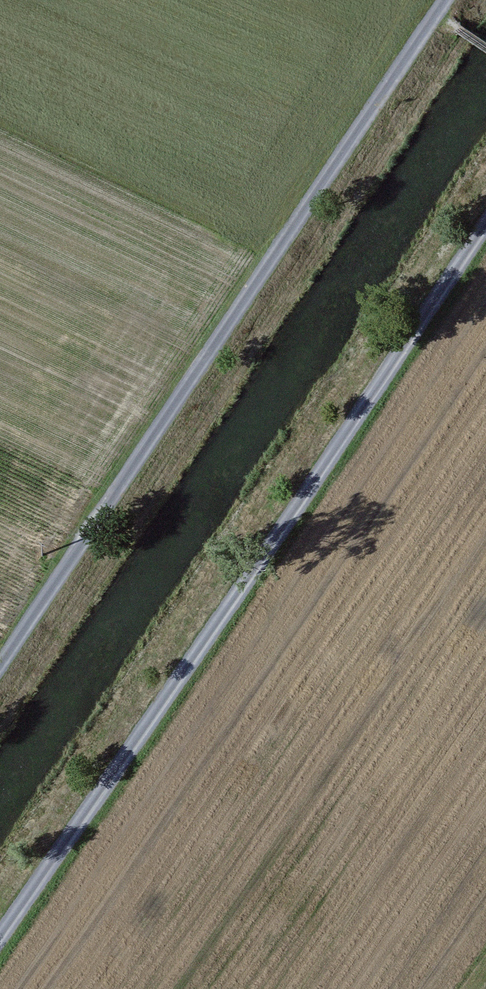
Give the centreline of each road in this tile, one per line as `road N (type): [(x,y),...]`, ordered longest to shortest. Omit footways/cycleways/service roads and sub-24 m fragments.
road 1 (track): [(485,228),(0,949)]
road 2 (track): [(457,0),(0,674)]

